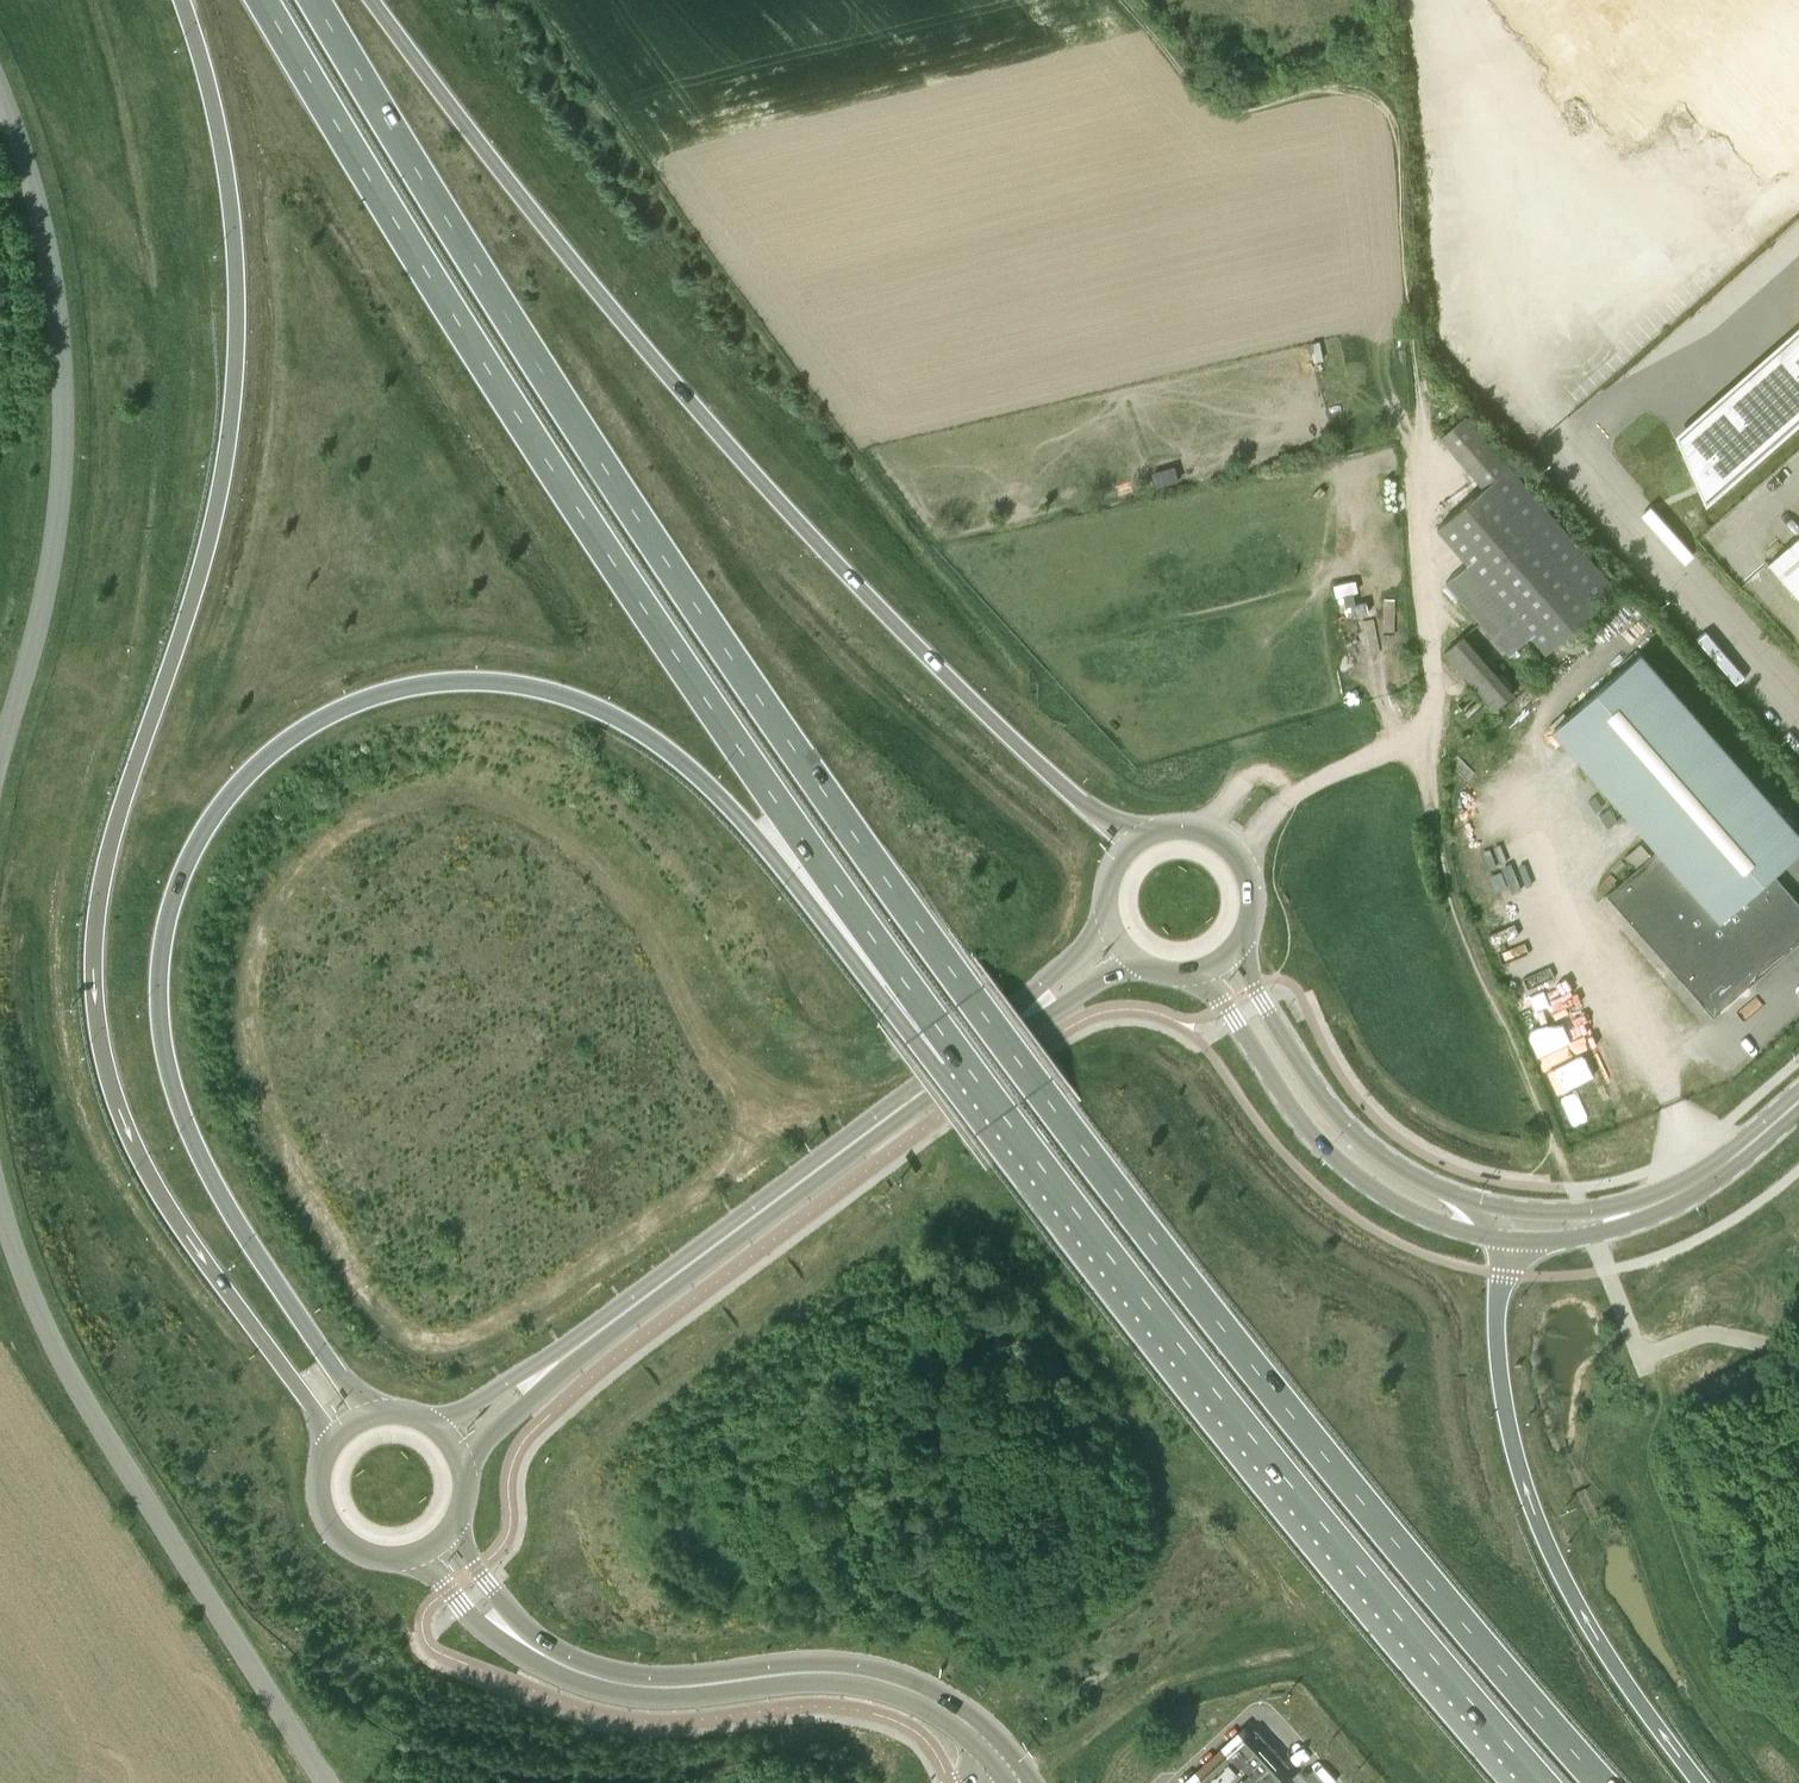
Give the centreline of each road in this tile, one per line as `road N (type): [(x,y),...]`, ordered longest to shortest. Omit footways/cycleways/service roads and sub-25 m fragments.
road 1 (trunk): [(1603,1782),(1345,1480),(971,996),(666,561),(316,0)]
road 2 (trunk): [(382,1412),(350,1387),(206,1172),(163,1045),(161,963),(179,882),(219,807),(291,736),(355,700),(426,681),(492,679),(582,700),(633,724),(705,781),(935,1022)]
road 3 (trunk): [(182,0),(222,142),(236,271),(234,391),(207,546),(106,856),(95,991),(112,1089),(148,1173),(314,1407),(331,1446)]
road 4 (track): [(1122,0),(1219,103),(1247,109),(1332,83),(1366,82),(1397,110),(1421,433),(1430,807),(1451,900),(1576,1187)]
road 5 (trunk): [(263,0),(628,584),(935,1022)]
road 6 (trunk): [(1137,839),(1031,757),(817,540),(613,309),(375,0)]
road 7 (trunk): [(935,1022),(1190,1358),(1542,1782)]
road 8 (tertiary): [(451,1439),(1119,942)]
road 9 (unclassified): [(0,756),(59,517),(64,365),(41,213),(0,90)]
road 10 (unclassified): [(327,1782),(92,1415),(35,1305),(0,1202)]
road 11 (tertiary): [(437,1544),(485,1603),(534,1649),(570,1669),(643,1687),(853,1673),(952,1711),(999,1753)]
road 12 (trunk): [(1701,1782),(1610,1656),(1532,1508),(1507,1420),(1496,1337),(1506,1225)]
road 13 (tertiary): [(1191,972),(1225,1006),(1313,1136),(1347,1168),(1444,1221),(1506,1225)]
road 14 (tertiary): [(1506,1225),(1413,1175),(1346,1124),(1253,987),(1238,944)]
road 15 (unclassified): [(1798,712),(1556,427)]
road 16 (tertiary): [(1506,1225),(1590,1222),(1666,1199),(1710,1175),(1798,1100)]
road 17 (tertiary): [(331,1446),(320,1496),(348,1543),(402,1557),(437,1544)]
road 18 (track): [(1283,801),(1426,726)]

